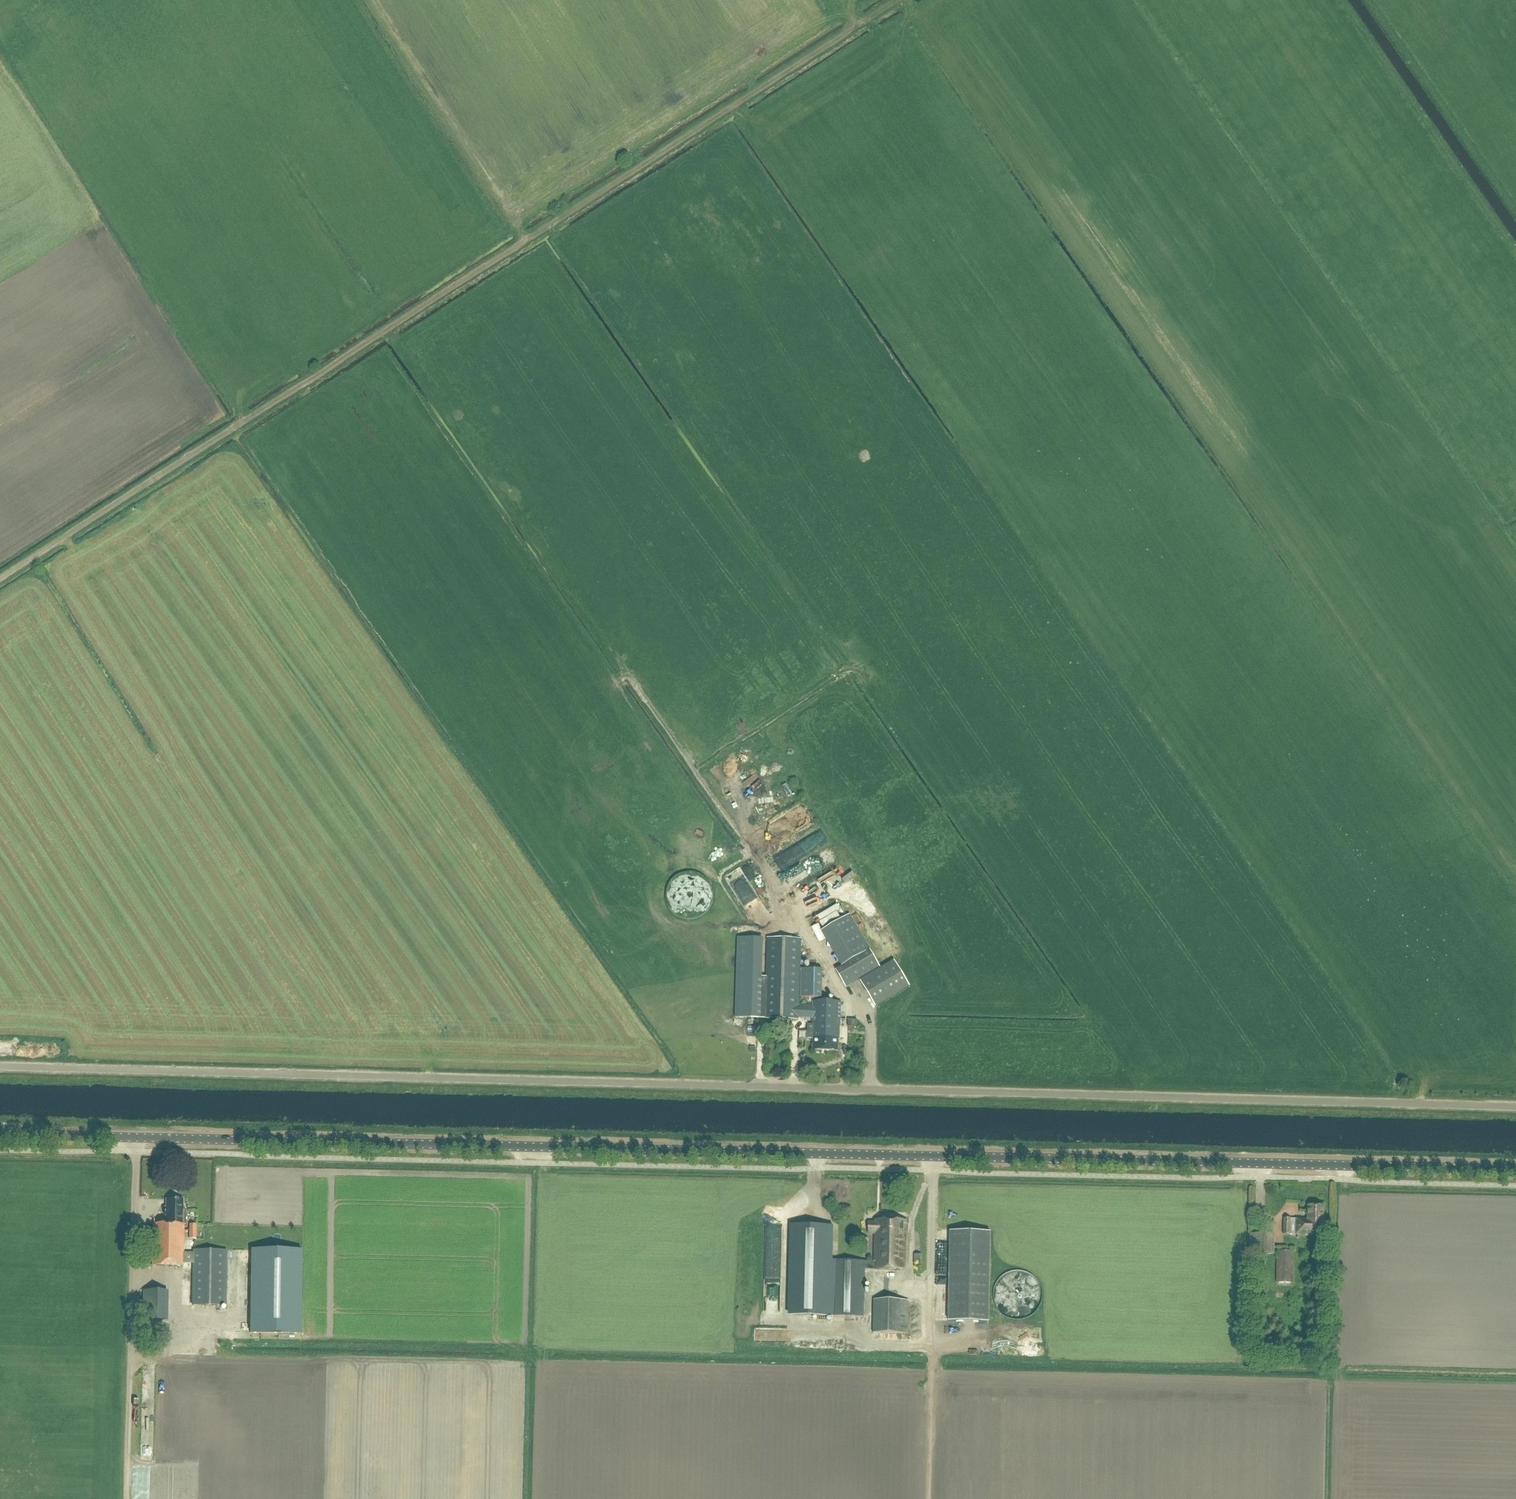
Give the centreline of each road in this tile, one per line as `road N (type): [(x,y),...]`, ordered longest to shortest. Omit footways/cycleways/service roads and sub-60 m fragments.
road 1 (unclassified): [(1515,1107),(0,1067)]
road 2 (tertiary): [(1515,1171),(0,1135)]
road 3 (track): [(0,578),(899,0)]
road 4 (track): [(128,1349),(125,1498)]
road 5 (track): [(933,1360),(930,1498)]

